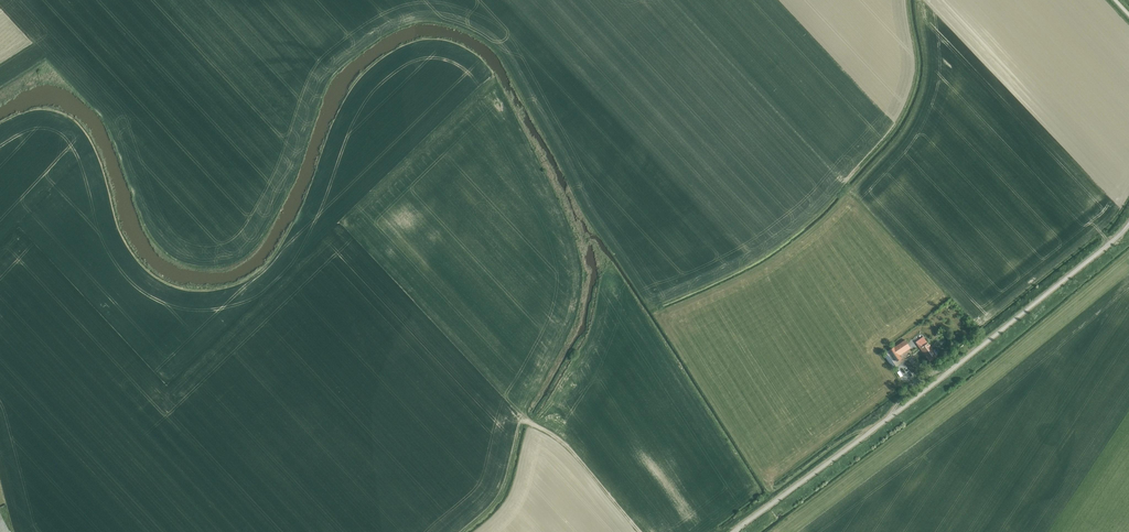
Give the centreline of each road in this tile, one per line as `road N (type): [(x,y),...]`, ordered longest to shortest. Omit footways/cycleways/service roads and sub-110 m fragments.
road 1 (unclassified): [(734,531),(1128,224)]

